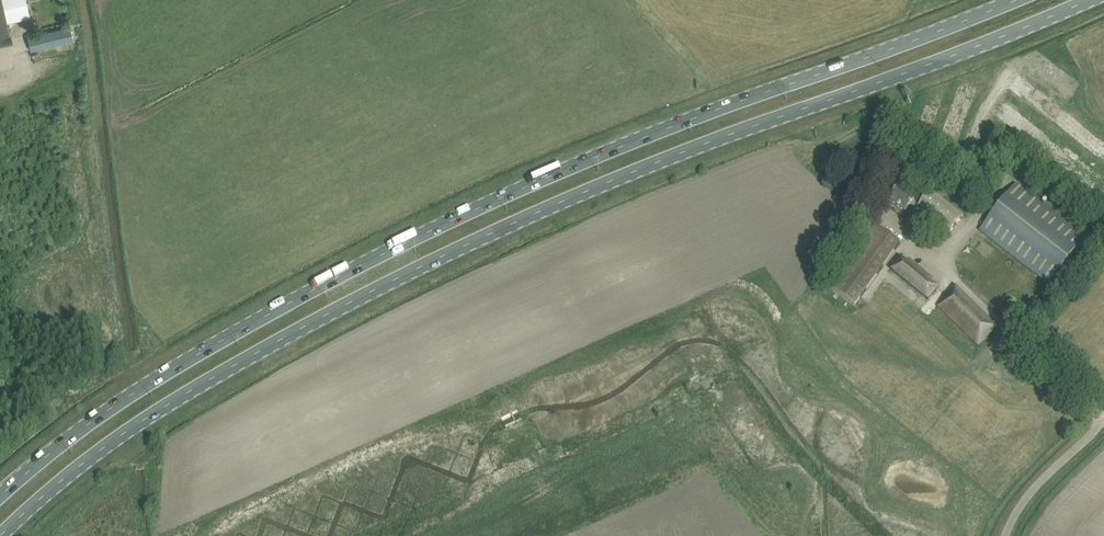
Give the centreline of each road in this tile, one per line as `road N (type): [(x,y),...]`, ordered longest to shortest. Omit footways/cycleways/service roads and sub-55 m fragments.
road 1 (primary): [(4,535),(139,424),(501,229),(1090,0)]
road 2 (primary): [(1021,0),(491,203),(282,307),(137,391),(0,498)]
road 3 (unclassified): [(1006,535),(1027,496),(1103,422)]

